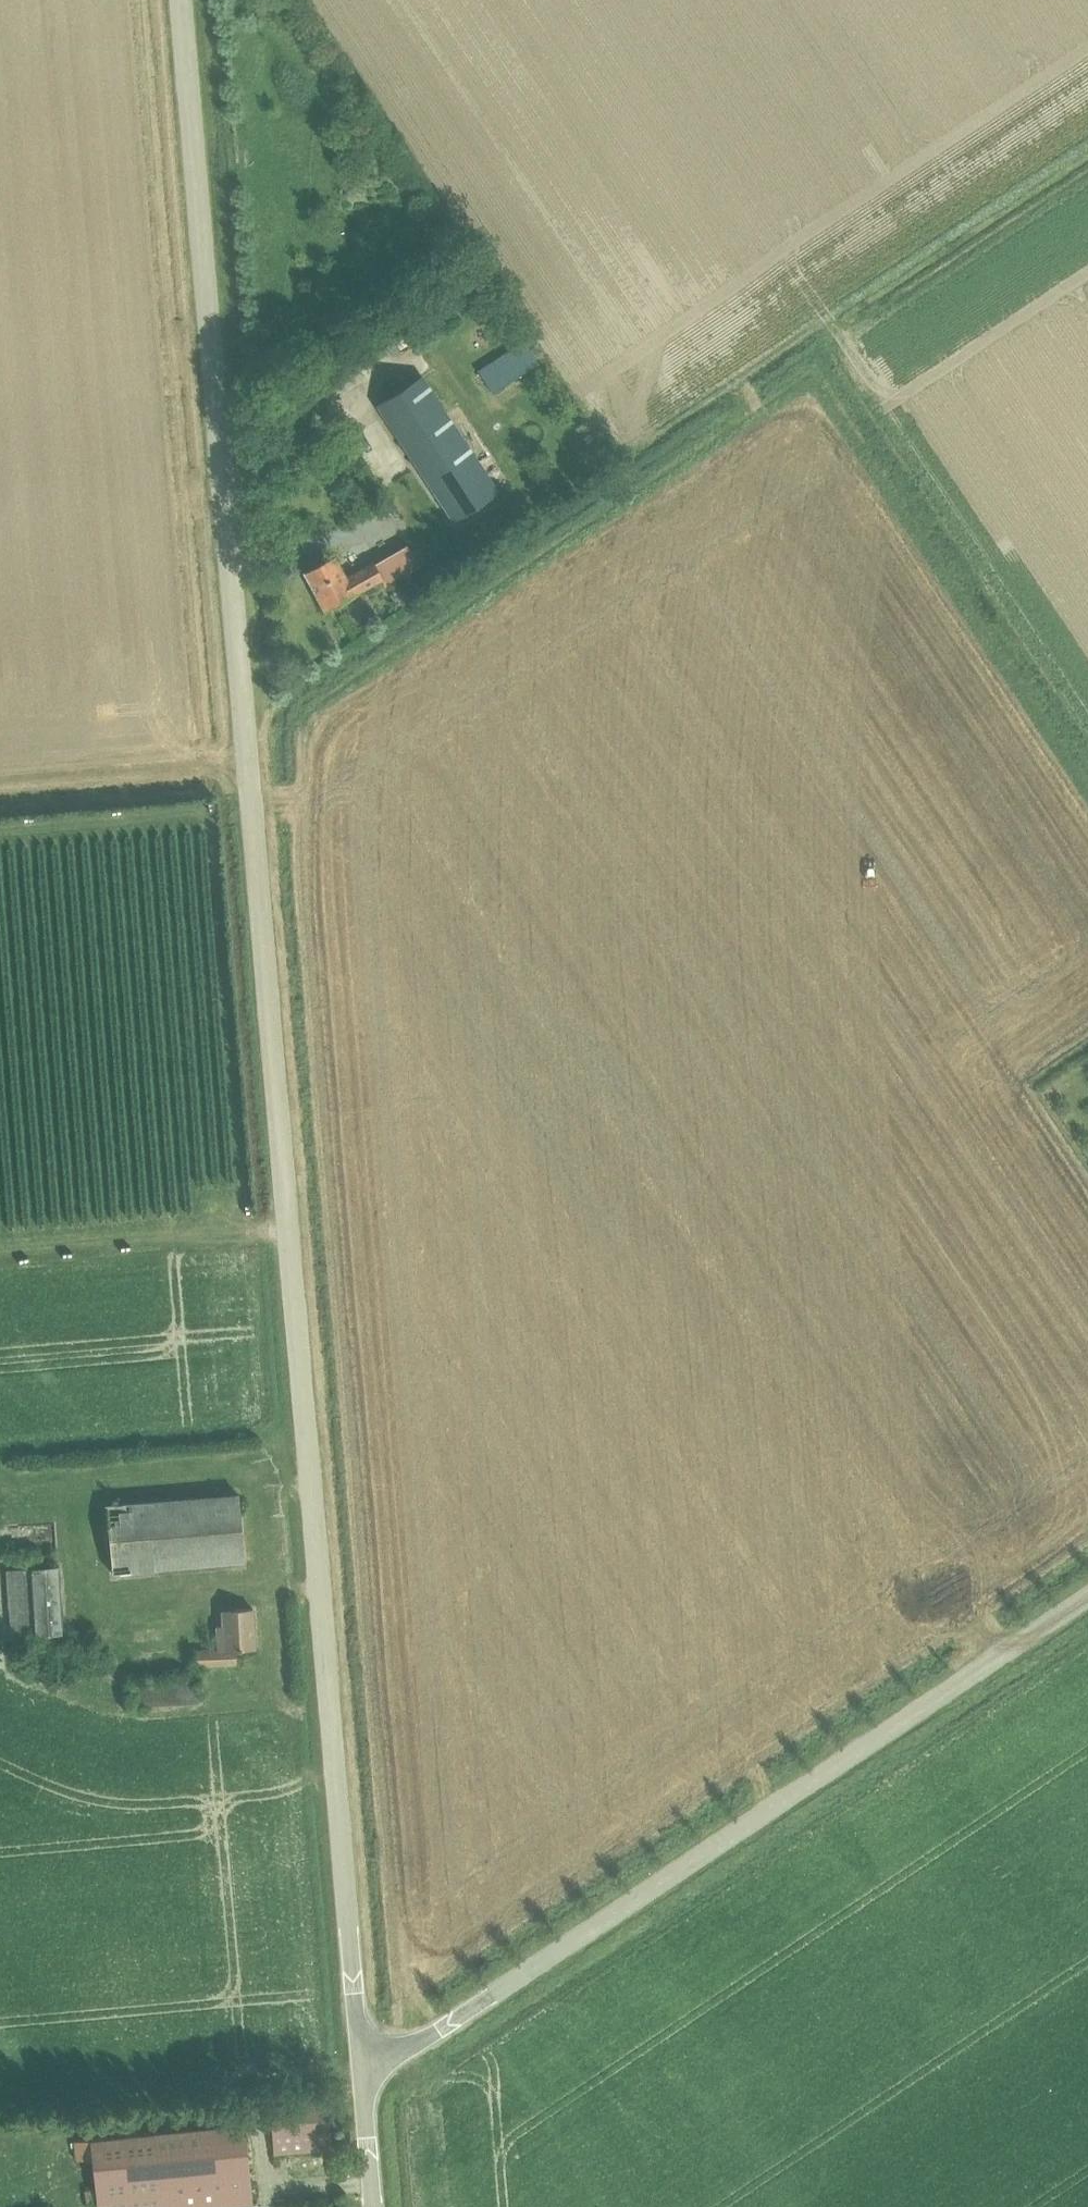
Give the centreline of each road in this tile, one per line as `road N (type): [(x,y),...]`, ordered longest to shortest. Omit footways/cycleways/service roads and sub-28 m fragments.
road 1 (unclassified): [(364,2064),(338,1696),(180,0)]
road 2 (unclassified): [(364,2064),(396,2058),(445,2031),(1087,1598)]
road 3 (unclassified): [(375,2206),(364,2064)]

